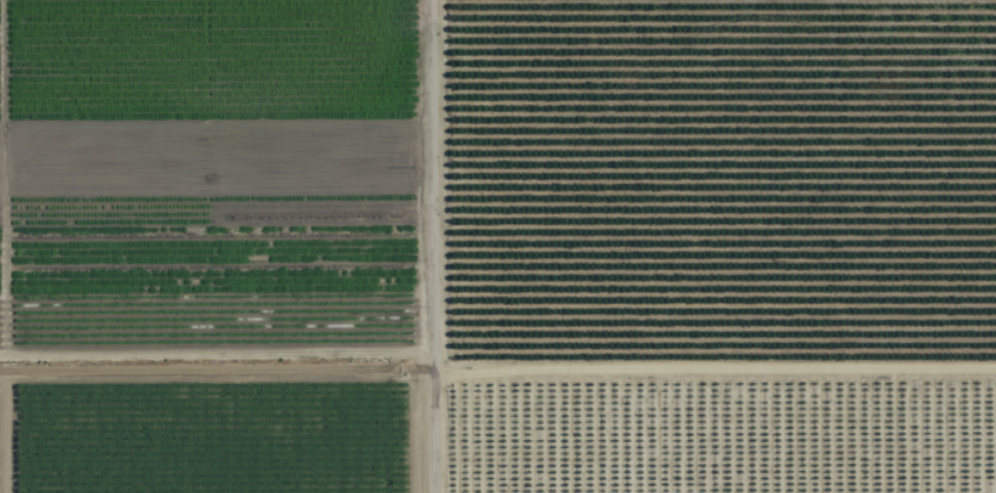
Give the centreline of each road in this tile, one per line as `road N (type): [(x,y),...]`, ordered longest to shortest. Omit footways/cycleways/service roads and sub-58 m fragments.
road 1 (residential): [(0,368),(995,372)]
road 2 (residential): [(434,492),(431,0)]

